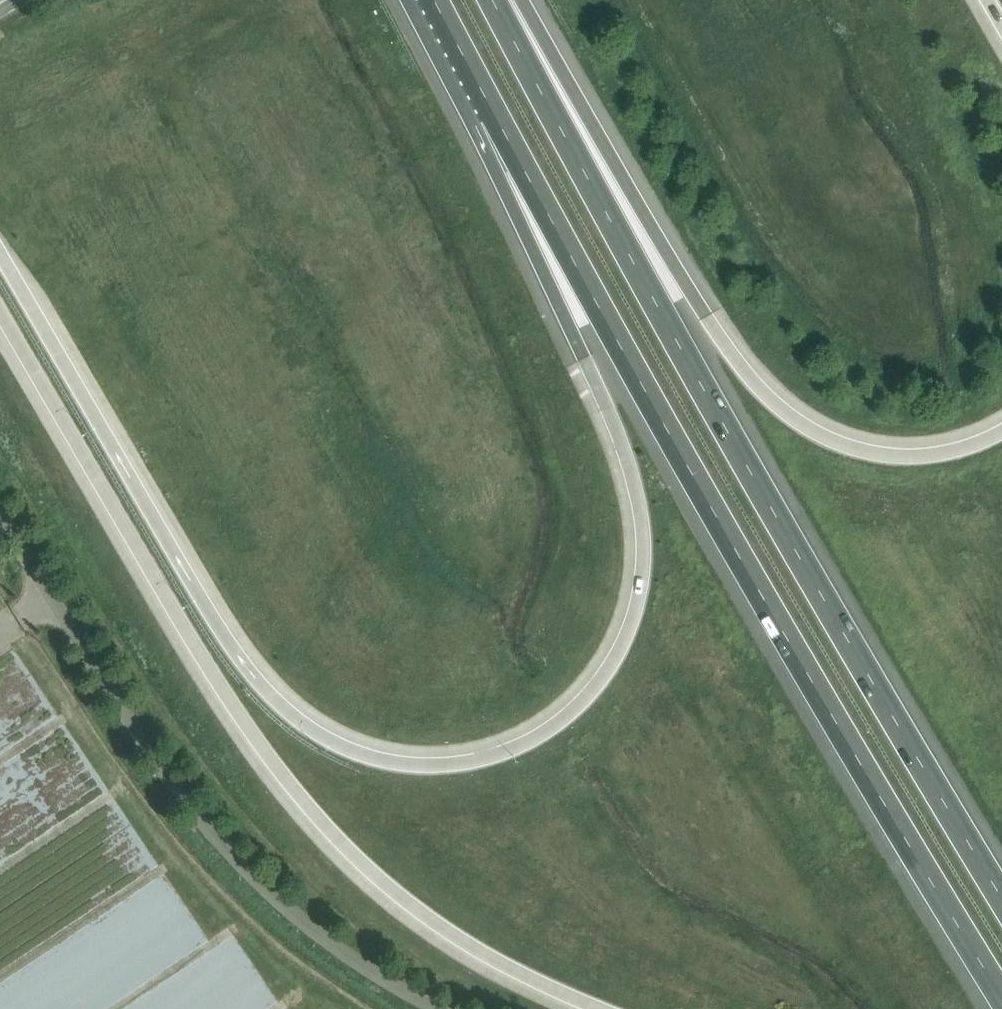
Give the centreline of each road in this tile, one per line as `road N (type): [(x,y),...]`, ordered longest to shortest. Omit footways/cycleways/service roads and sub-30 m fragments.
road 1 (motorway): [(492,110),(520,231),(616,434),(639,544),(624,628),(595,676),(530,733),(478,753),(423,758),(368,748),(319,725),(265,680),(213,612),(0,254)]
road 2 (motorway): [(1001,896),(774,524),(494,0)]
road 3 (motorway): [(492,110),(1001,984)]
road 4 (motorway): [(0,313),(250,739),(322,825),(456,941),(592,1008)]
road 5 (motorway): [(1001,432),(952,453),(867,450),(826,437),(775,402),(713,330),(523,0)]
road 6 (unclassified): [(438,1008),(327,939),(223,844),(165,774),(0,513)]
road 7 (motorway): [(437,0),(492,110)]

